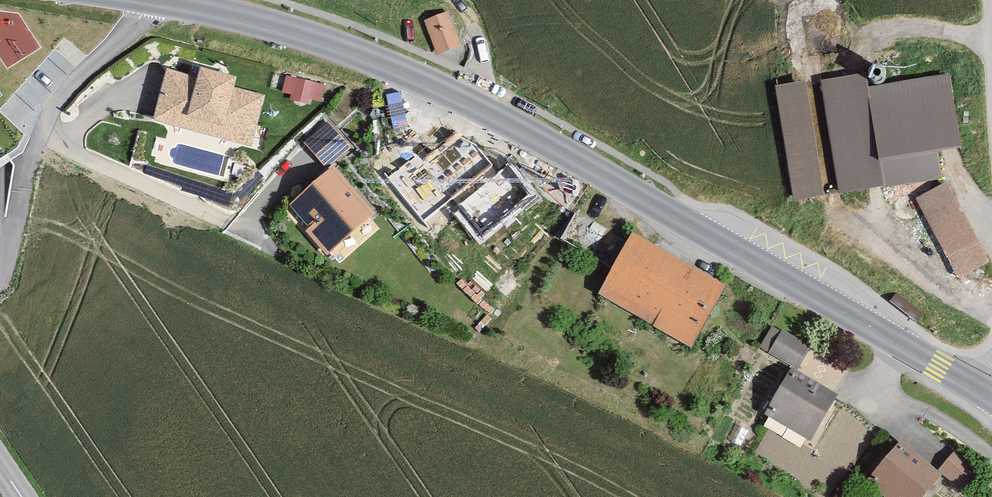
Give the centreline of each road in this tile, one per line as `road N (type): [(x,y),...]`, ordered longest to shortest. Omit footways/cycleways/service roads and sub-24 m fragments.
road 1 (secondary): [(174,0),(280,26),(465,100),(991,400)]

